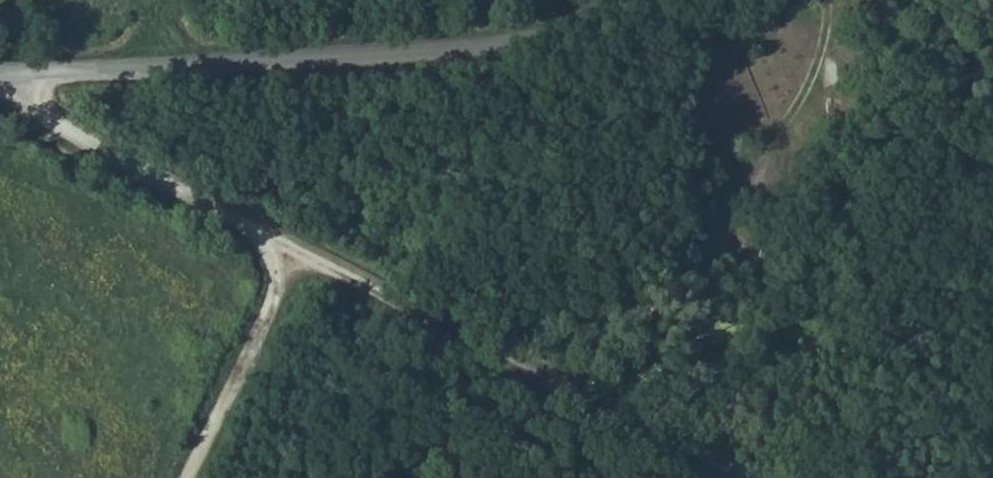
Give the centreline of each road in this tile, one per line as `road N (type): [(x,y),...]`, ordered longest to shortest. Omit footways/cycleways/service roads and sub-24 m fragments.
road 1 (track): [(765,477),(300,254),(0,92)]
road 2 (unclassified): [(625,0),(503,44),(0,76)]
road 3 (track): [(300,254),(191,477)]

